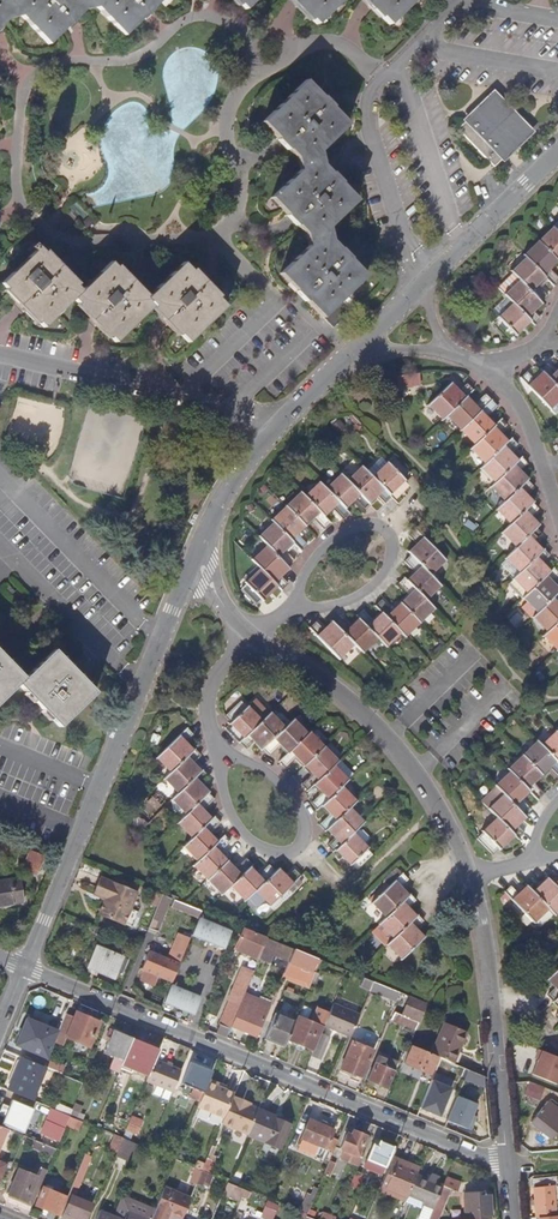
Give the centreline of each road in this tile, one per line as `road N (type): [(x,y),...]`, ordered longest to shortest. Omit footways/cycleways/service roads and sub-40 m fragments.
road 1 (residential): [(24,967),(508,1165)]
road 2 (residential): [(199,548),(24,967)]
road 3 (residential): [(472,882),(449,828),(381,732),(315,674),(247,639)]
road 4 (residential): [(215,752),(223,800),(239,830),(263,850),(291,853),(306,834),(294,799),(261,769),(225,754)]
road 5 (residential): [(508,1165),(500,1054),(472,882)]
road 6 (residential): [(296,606),(338,603),(371,586),(391,561),(387,533),(371,523),(342,532),(319,553),(299,592)]
road 7 (residential): [(362,353),(284,416),(241,471),(199,548)]
road 8 (residential): [(557,153),(421,291)]
road 9 (residential): [(496,374),(523,412),(557,506)]
road 10 (residential): [(215,752),(205,692),(247,639)]

